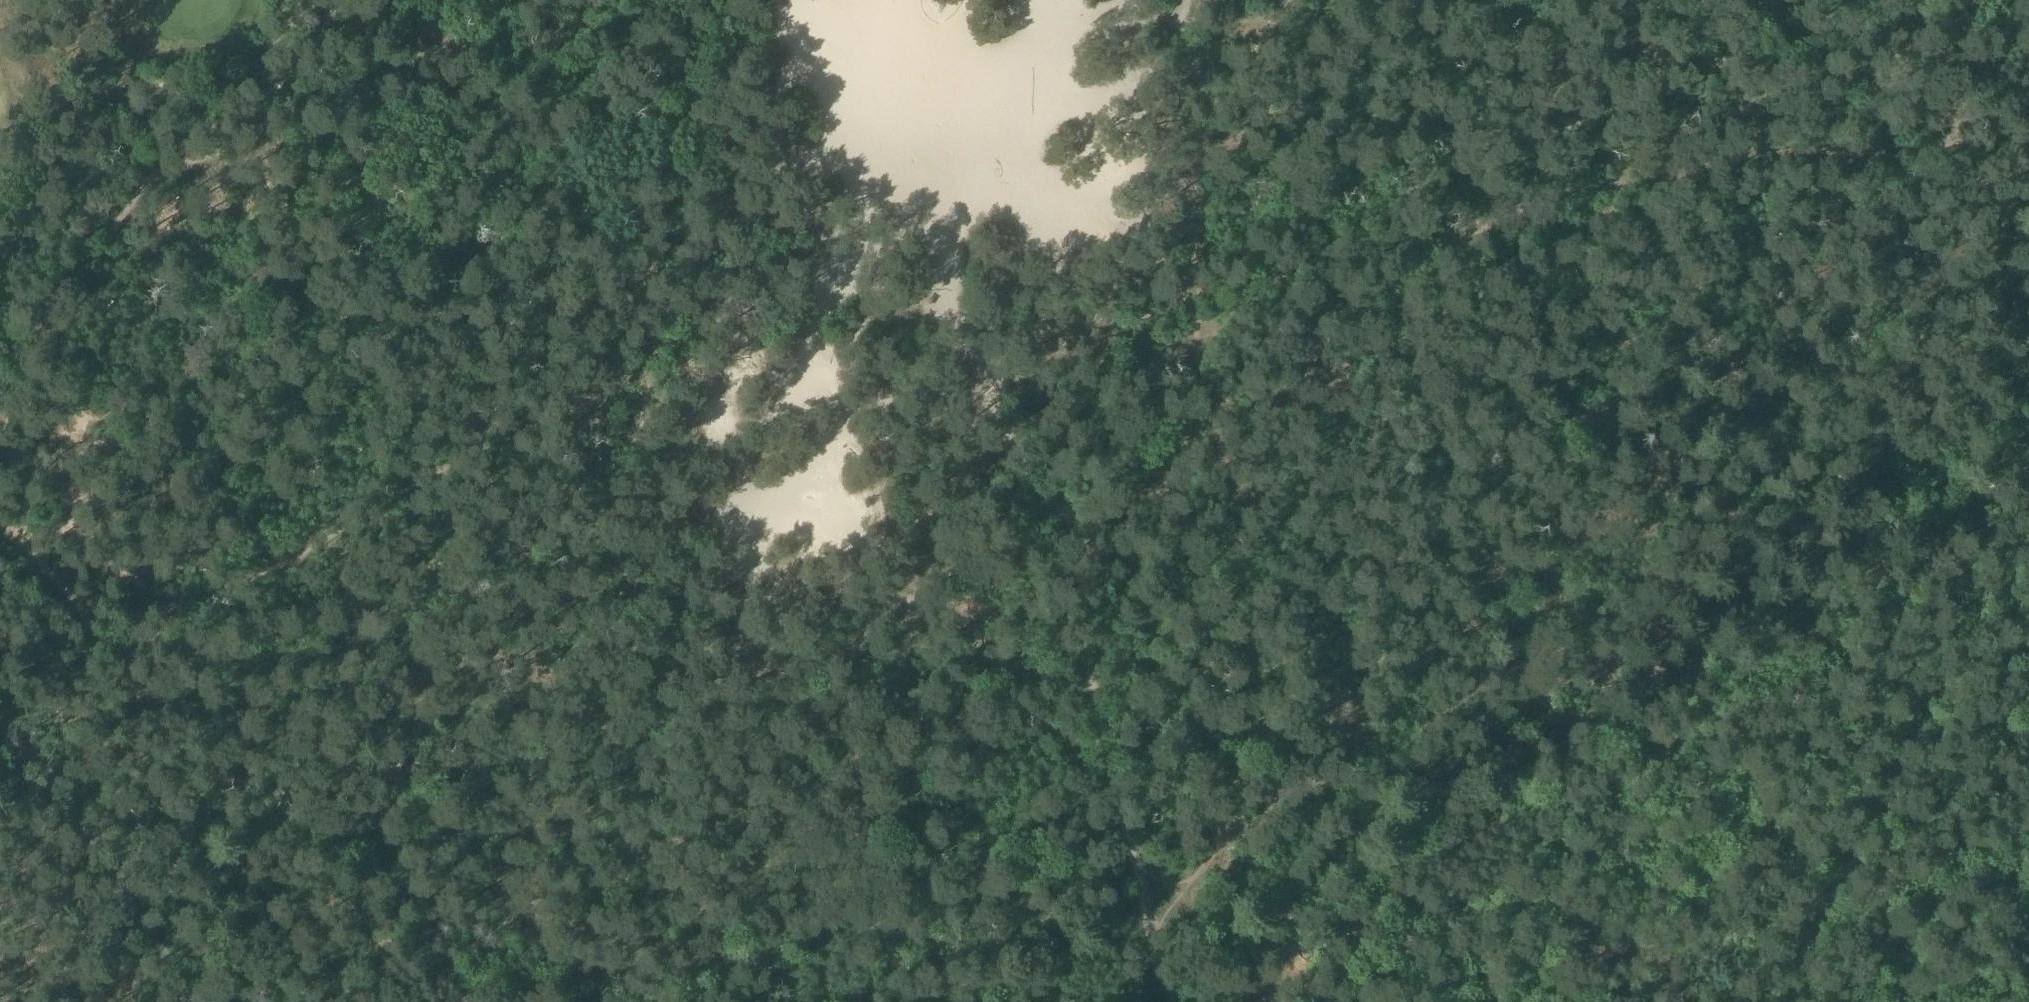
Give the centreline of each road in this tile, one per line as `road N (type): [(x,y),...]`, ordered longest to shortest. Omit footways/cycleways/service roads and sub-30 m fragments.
road 1 (track): [(2028,524),(1773,1001)]

